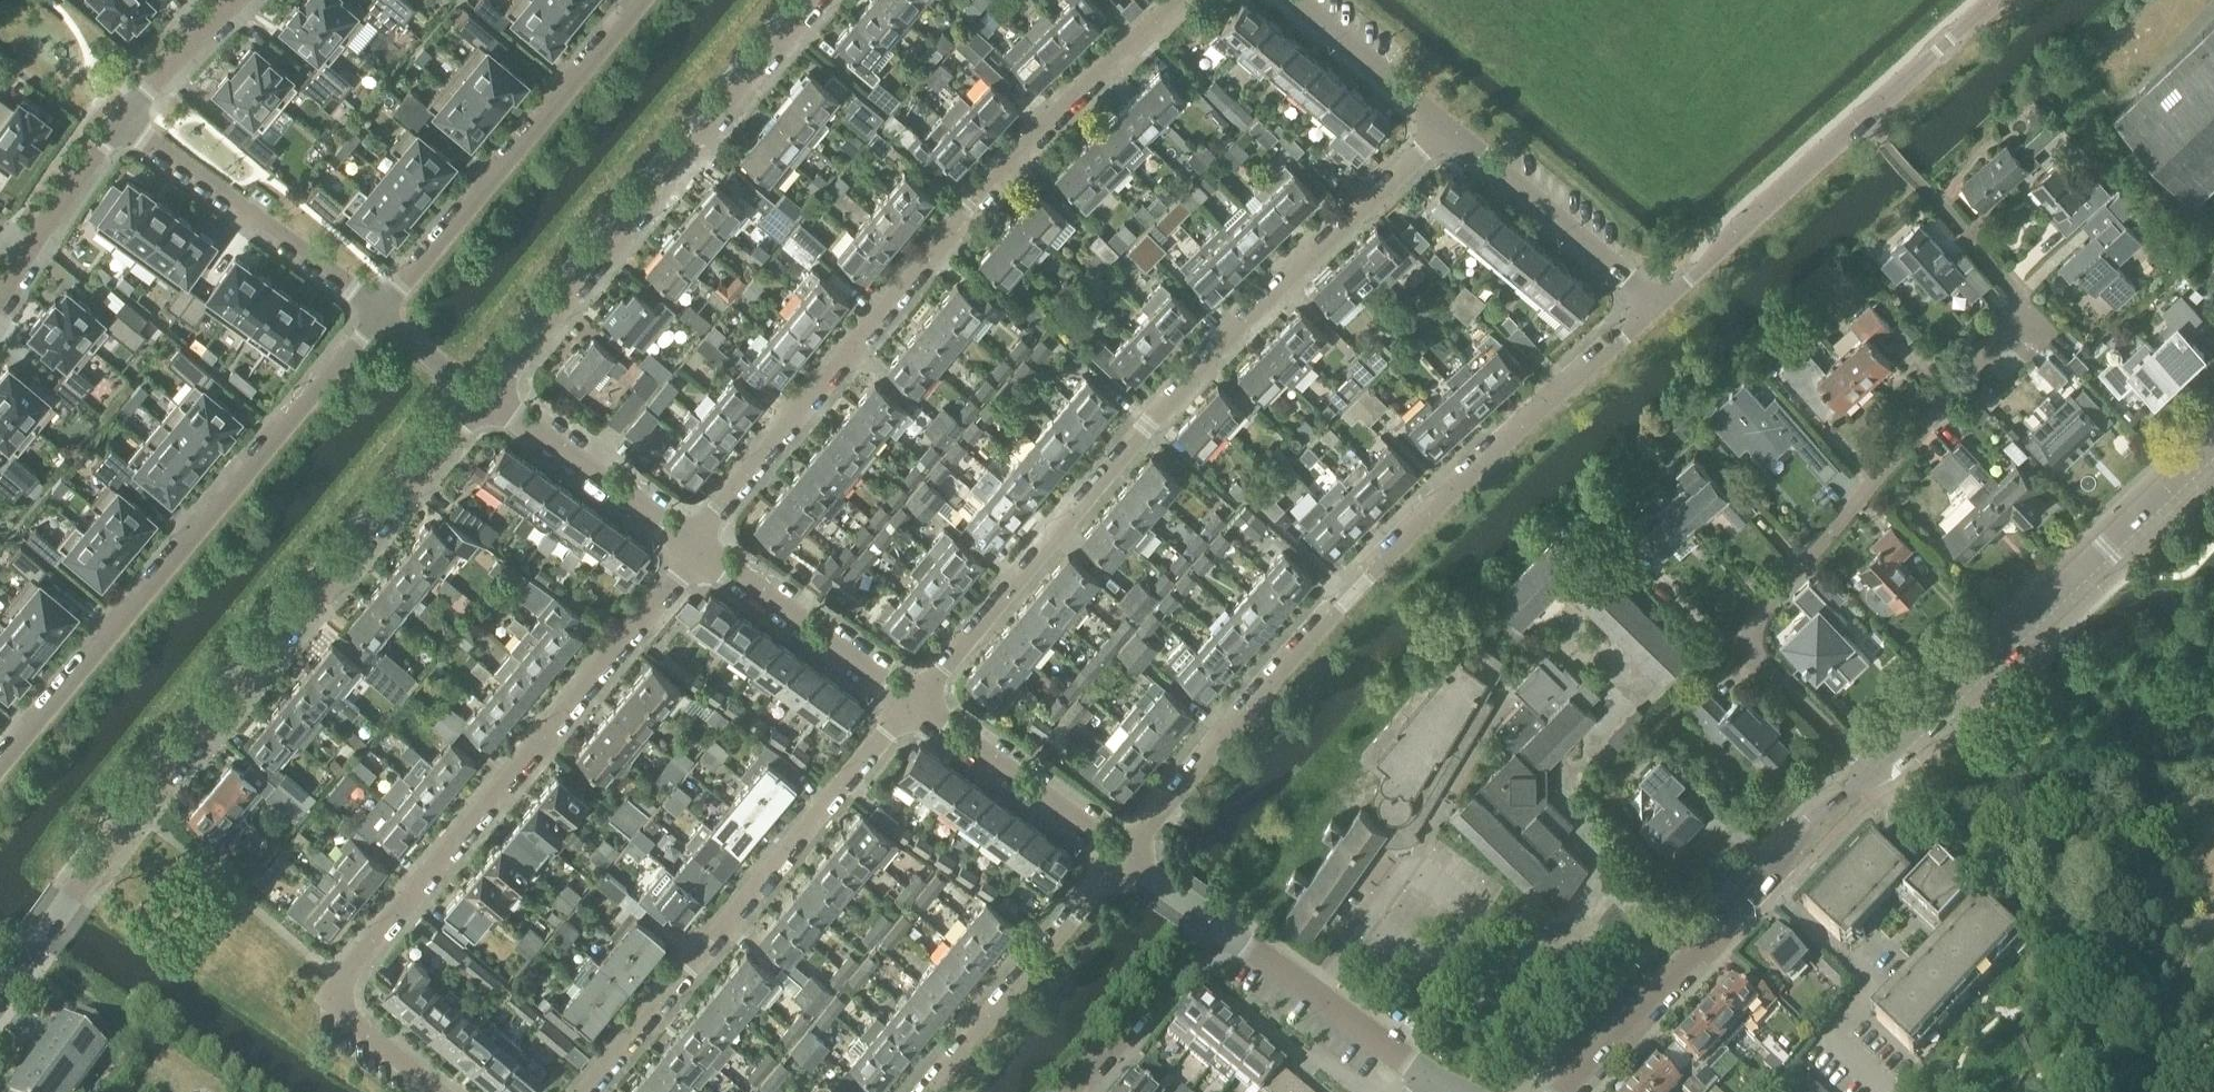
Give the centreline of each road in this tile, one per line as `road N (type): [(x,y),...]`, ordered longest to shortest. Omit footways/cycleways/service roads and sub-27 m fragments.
road 1 (residential): [(1874,770),(1754,647),(1752,620),(2015,325),(2023,299),(1864,117)]
road 2 (residential): [(910,705),(1200,359),(1445,127)]
road 3 (residential): [(0,999),(137,809),(484,396)]
road 4 (residential): [(1662,304),(1349,594),(1122,855)]
road 5 (residential): [(1177,0),(972,206),(691,545)]
road 6 (residential): [(698,550),(343,979),(346,1012),(441,1091)]
road 7 (residential): [(382,312),(0,763)]
road 8 (residential): [(484,396),(808,0)]
road 9 (residential): [(587,1091),(910,705)]
road 10 (residential): [(1874,770),(2213,447)]
road 11 (residential): [(643,0),(382,312)]
road 12 (residential): [(123,120),(382,312)]
road 13 (residential): [(1122,855),(923,1091)]
road 14 (residential): [(1766,886),(1873,984),(1830,1035),(1891,1091)]
road 15 (residential): [(1562,1091),(1766,886)]
road 16 (residential): [(1662,304),(1445,127)]
road 17 (residential): [(1864,117),(1662,304)]
road 18 (residential): [(910,705),(698,550)]
road 19 (residential): [(1429,1076),(1215,925)]
road 20 (residential): [(1122,855),(910,705)]
road 21 (residential): [(691,545),(484,396)]
road 22 (residential): [(1078,1091),(1215,925)]
road 23 (residential): [(0,293),(123,120)]
road 24 (residential): [(1445,127),(1297,0)]
road 25 (residential): [(1996,0),(1864,117)]
road 26 (residential): [(123,120),(235,0)]
road 27 (residential): [(1766,886),(1831,802),(1874,770)]
road 28 (residential): [(484,396),(382,312)]

